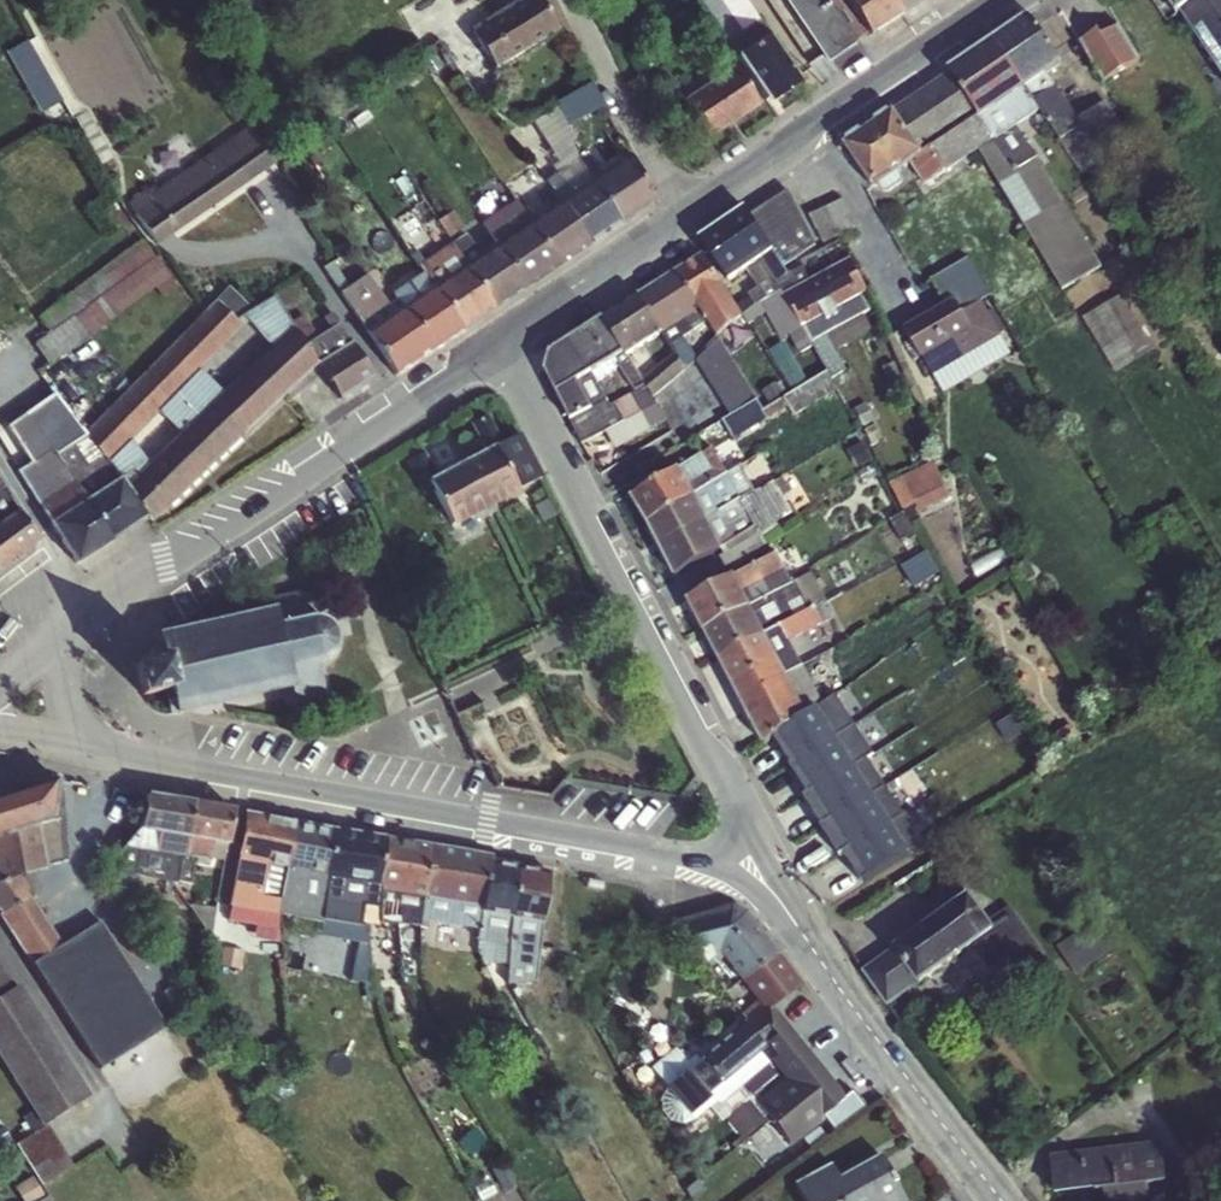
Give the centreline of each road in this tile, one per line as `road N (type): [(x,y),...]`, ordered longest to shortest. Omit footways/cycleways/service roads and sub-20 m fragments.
road 1 (tertiary): [(95,749),(764,869)]
road 2 (tertiary): [(764,869),(498,343)]
road 3 (tertiary): [(498,343),(190,557),(93,608)]
road 4 (tertiary): [(999,1200),(764,869)]
road 5 (tertiary): [(1006,0),(682,218)]
road 6 (residential): [(682,218),(575,0)]
road 7 (tertiary): [(498,343),(682,218)]
road 8 (residential): [(0,454),(93,608)]
road 9 (tertiary): [(68,630),(58,690),(95,749)]

